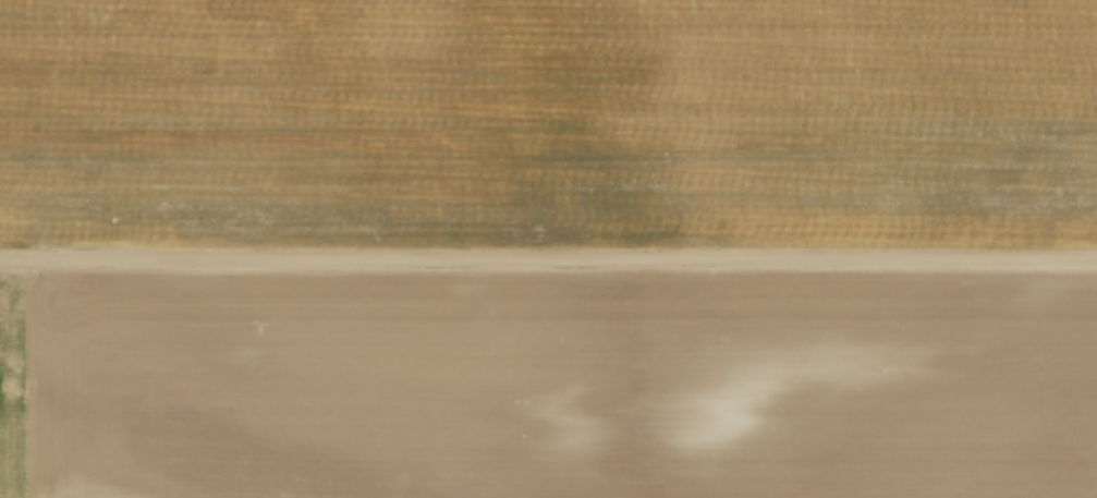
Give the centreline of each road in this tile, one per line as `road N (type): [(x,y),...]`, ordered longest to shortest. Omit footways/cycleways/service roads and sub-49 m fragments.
road 1 (residential): [(1096,258),(0,259)]

